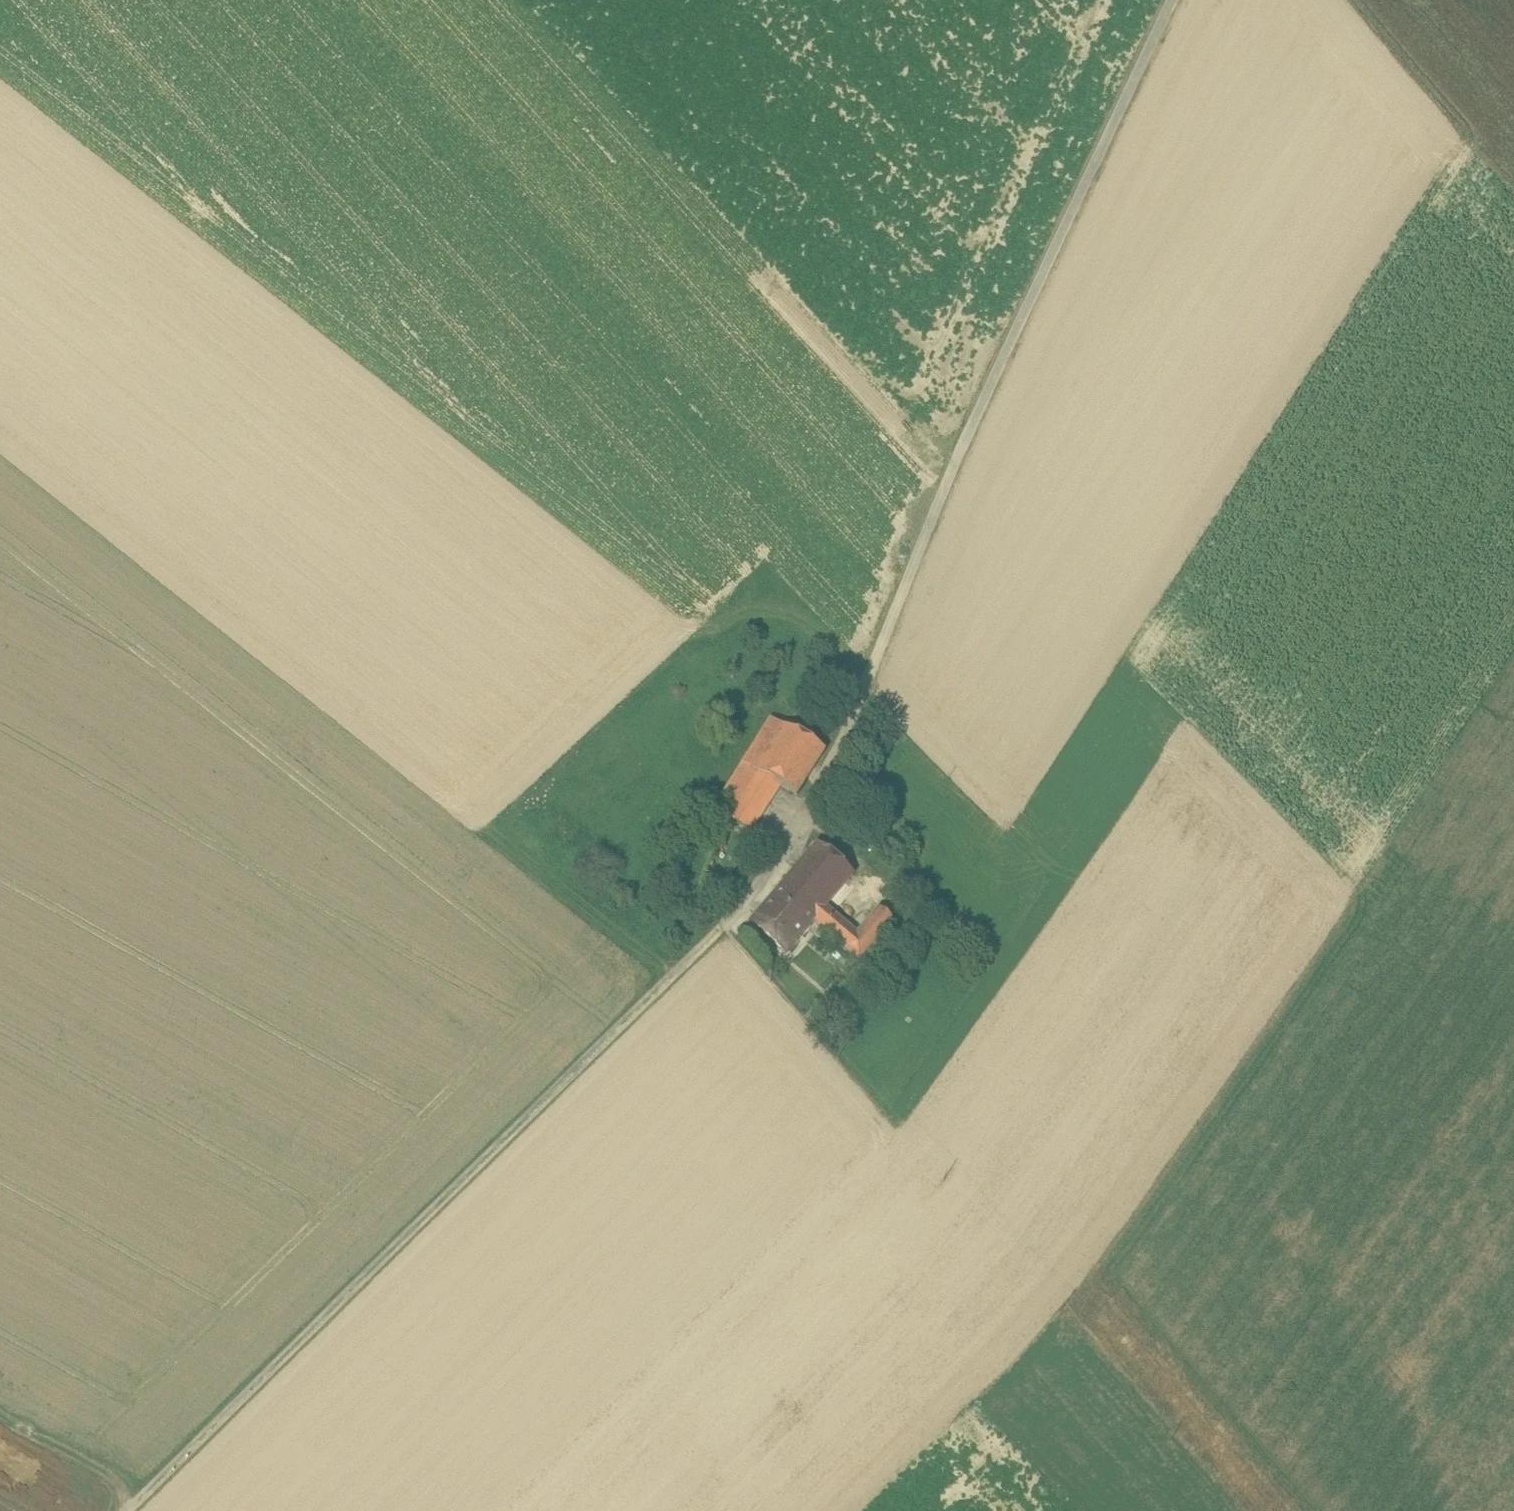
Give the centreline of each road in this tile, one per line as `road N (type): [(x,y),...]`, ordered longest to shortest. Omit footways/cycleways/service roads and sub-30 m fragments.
road 1 (track): [(142,1495),(727,923),(819,781),(865,692),(971,432),(1171,0)]
road 2 (track): [(0,1415),(142,1495)]

